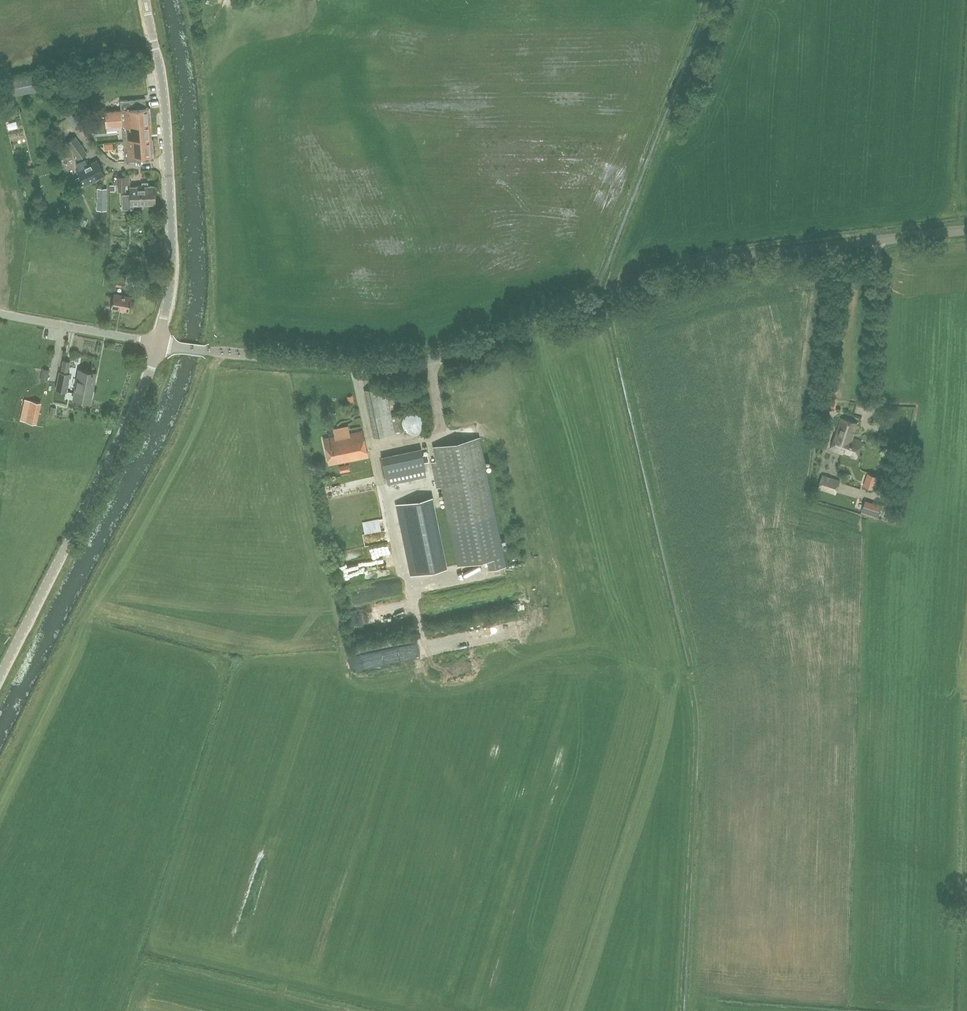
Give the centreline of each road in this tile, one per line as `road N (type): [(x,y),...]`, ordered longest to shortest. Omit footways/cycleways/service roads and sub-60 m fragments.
road 1 (tertiary): [(966,231),(741,259),(433,362),(354,365),(160,343)]
road 2 (tertiary): [(0,679),(131,420),(160,343)]
road 3 (tertiary): [(160,343),(173,234),(167,113),(147,0)]
road 4 (unclassified): [(160,343),(0,313)]

